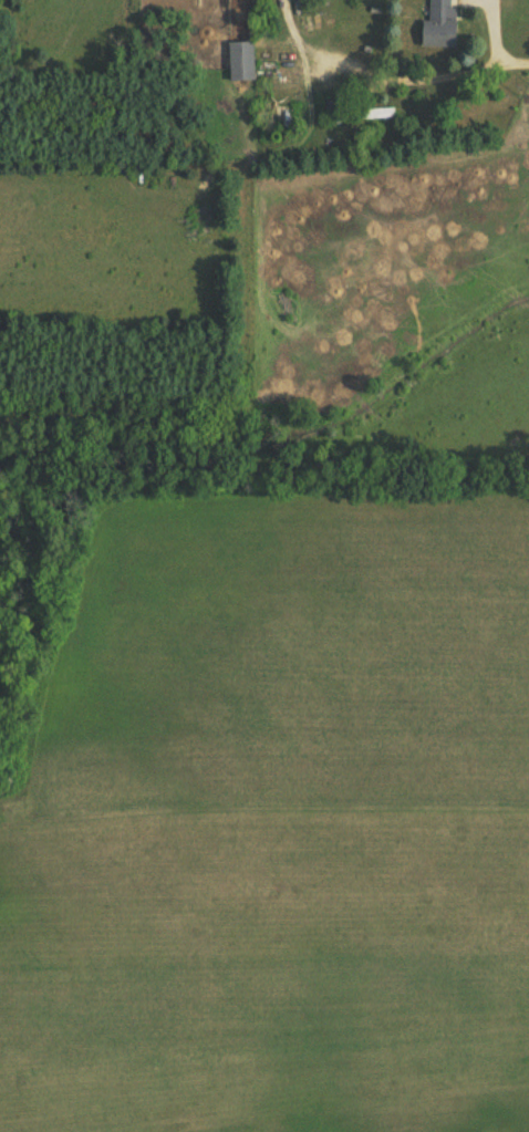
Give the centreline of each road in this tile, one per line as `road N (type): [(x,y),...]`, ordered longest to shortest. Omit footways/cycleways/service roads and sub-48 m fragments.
road 1 (residential): [(528,63),(428,82),(372,81)]

